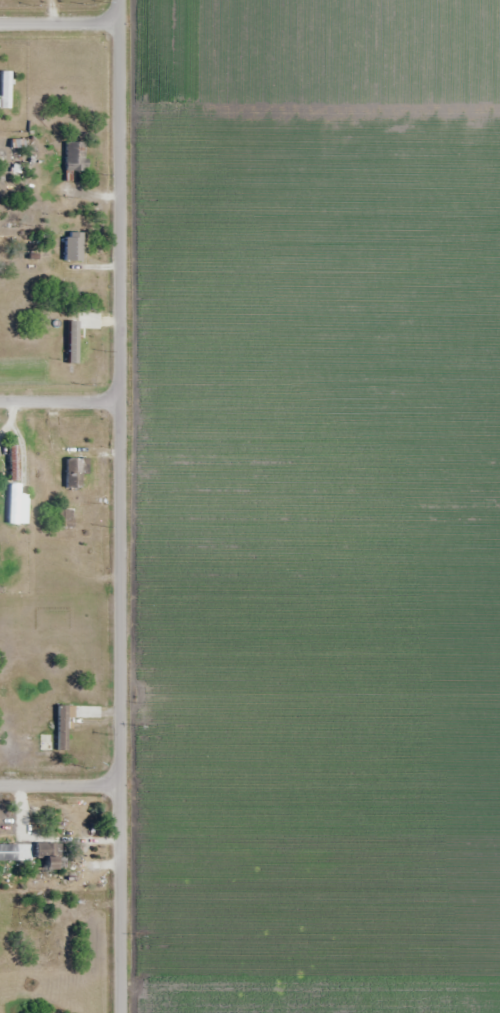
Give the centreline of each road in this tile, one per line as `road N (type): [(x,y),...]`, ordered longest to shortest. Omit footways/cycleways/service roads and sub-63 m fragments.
road 1 (residential): [(122,0),(126,1012)]
road 2 (residential): [(0,782),(125,782)]
road 3 (residential): [(124,402),(0,402)]
road 4 (residential): [(122,22),(0,22)]

